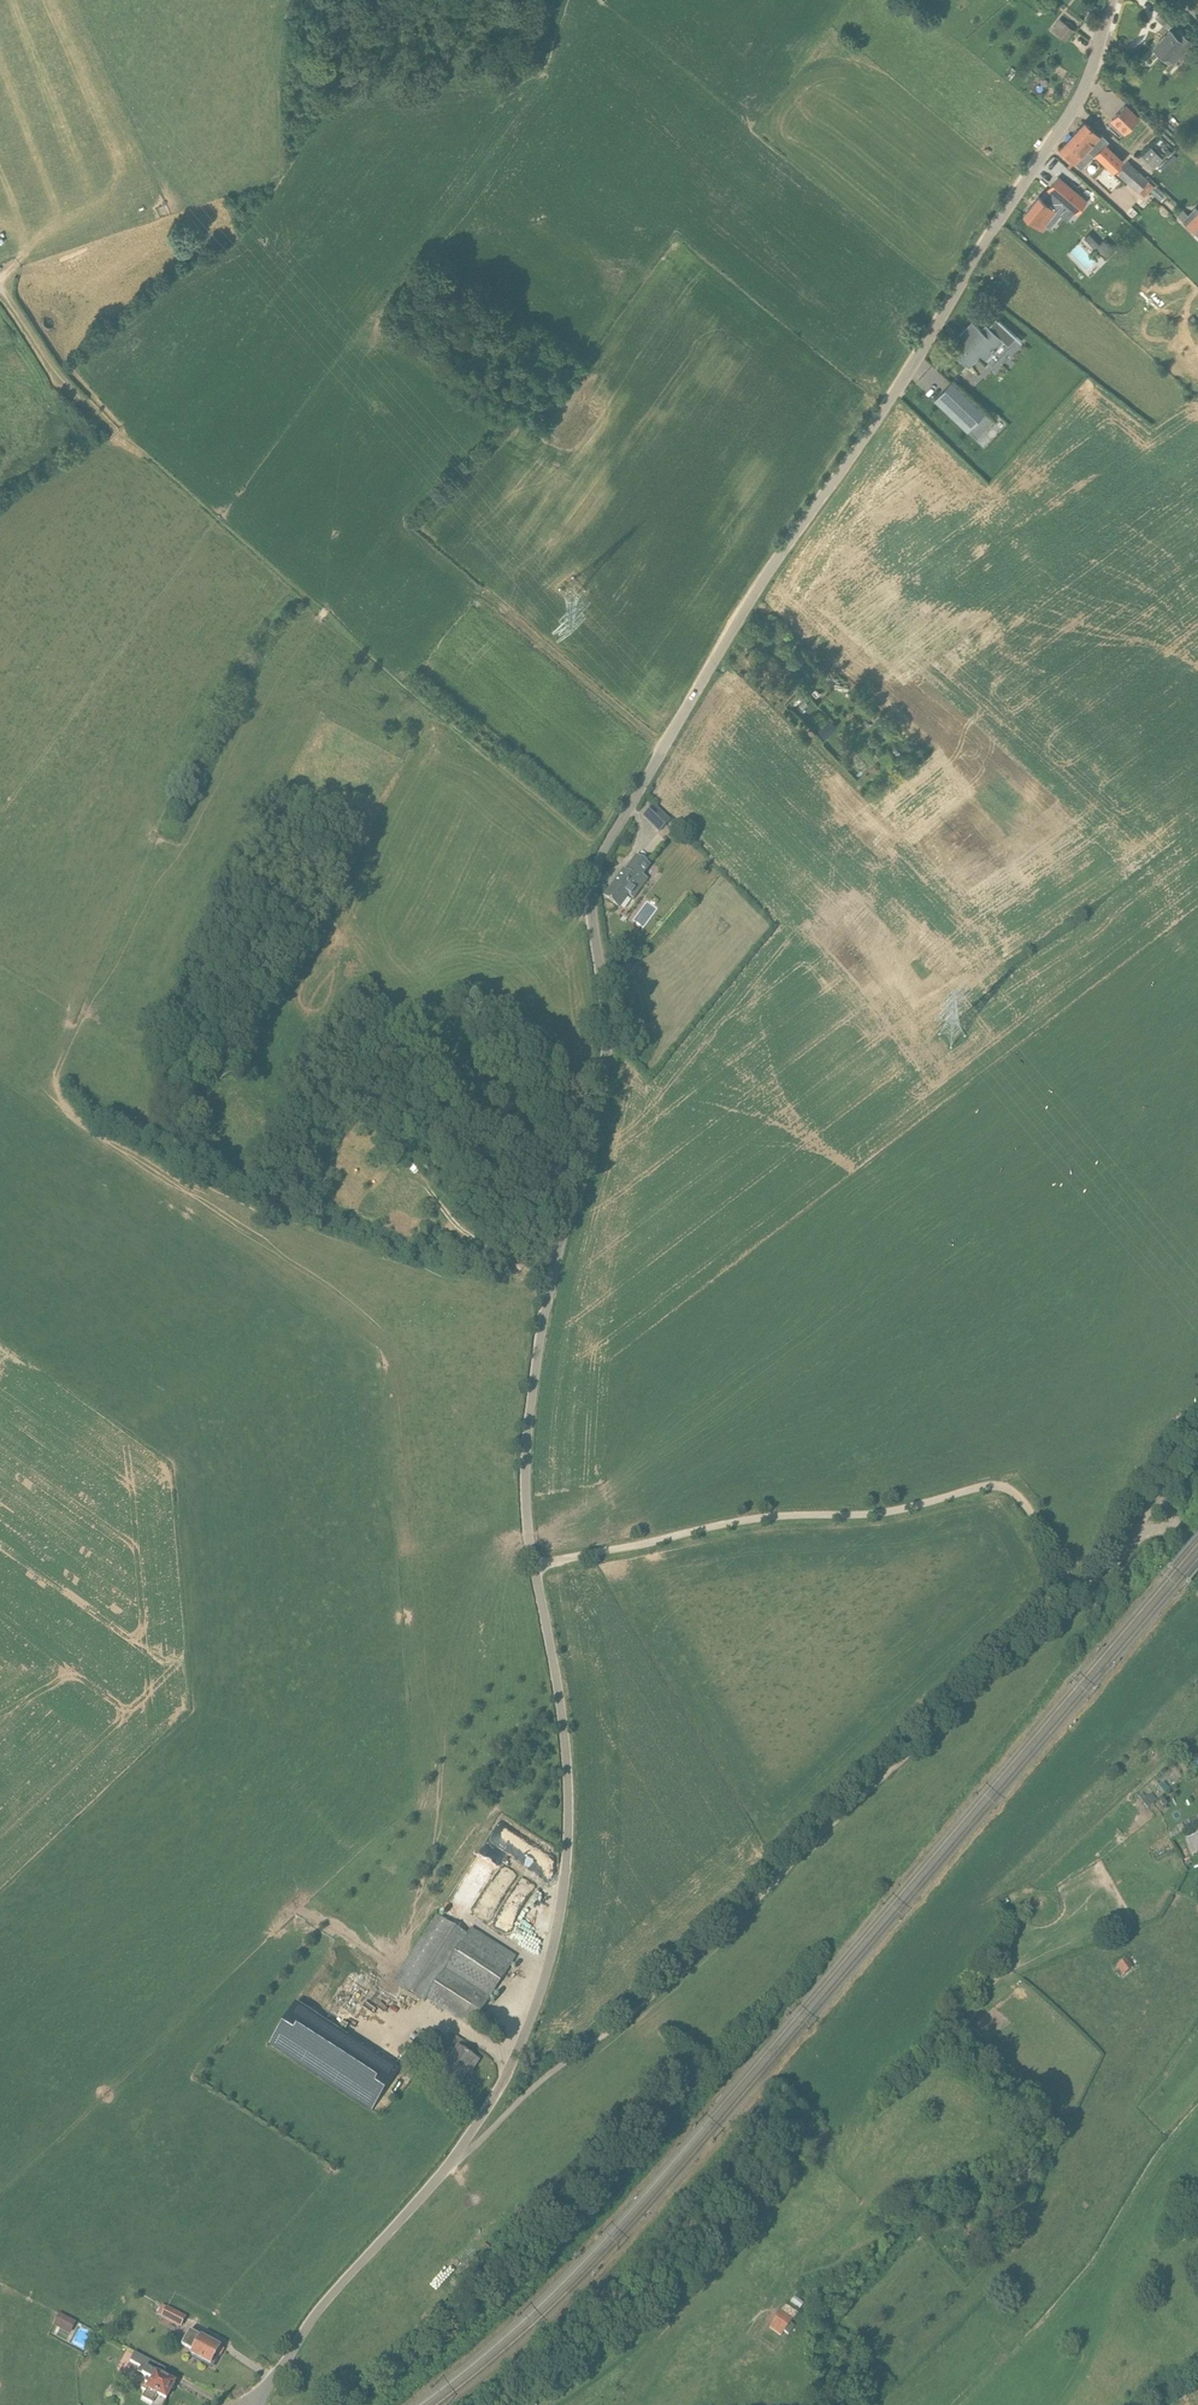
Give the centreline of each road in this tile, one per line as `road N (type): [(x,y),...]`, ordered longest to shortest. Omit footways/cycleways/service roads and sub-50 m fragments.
road 1 (unclassified): [(449,2163),(531,2016),(565,1871),(562,1721),(528,1534),(525,1462),(544,1315),(605,1066),(590,905),(599,859),(759,587),(892,398),(1071,113),(1112,0)]
road 2 (unclassified): [(449,2163),(658,1990),(1132,1541)]
road 3 (track): [(533,1565),(745,1520),(894,1510),(990,1483),(1025,1505),(1077,1593)]
road 4 (unclassified): [(252,2400),(320,2306),(449,2163)]
road 5 (track): [(0,287),(55,367),(117,434)]

